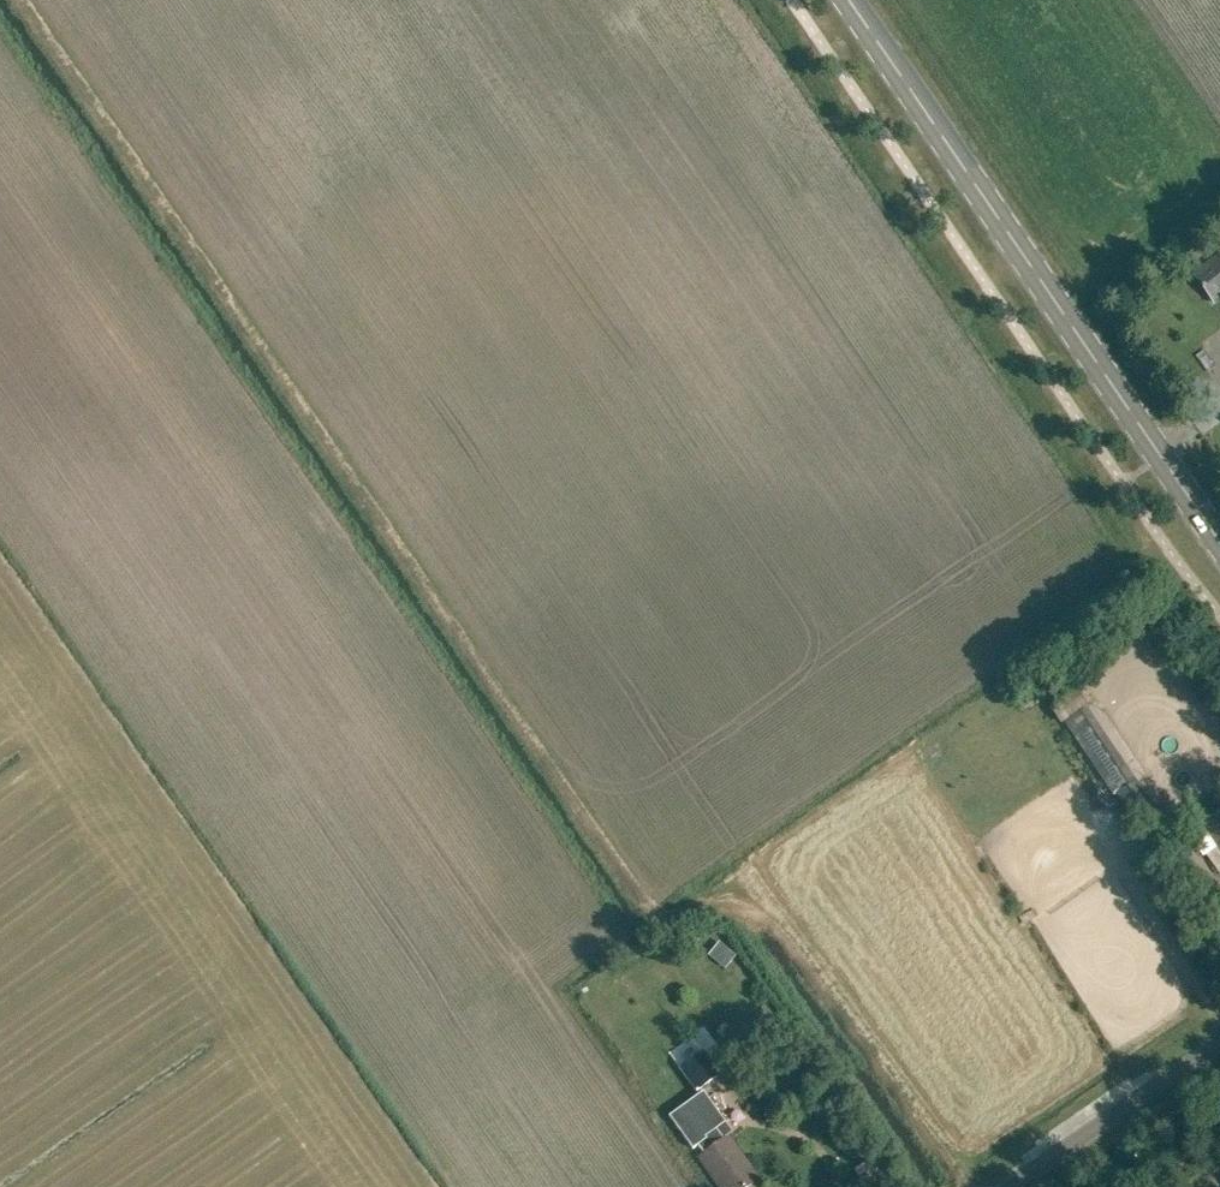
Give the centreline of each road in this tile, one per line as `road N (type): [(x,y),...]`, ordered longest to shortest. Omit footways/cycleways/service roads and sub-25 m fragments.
road 1 (primary): [(1219,545),(850,0)]
road 2 (unclassified): [(1002,1186),(1219,1039)]

